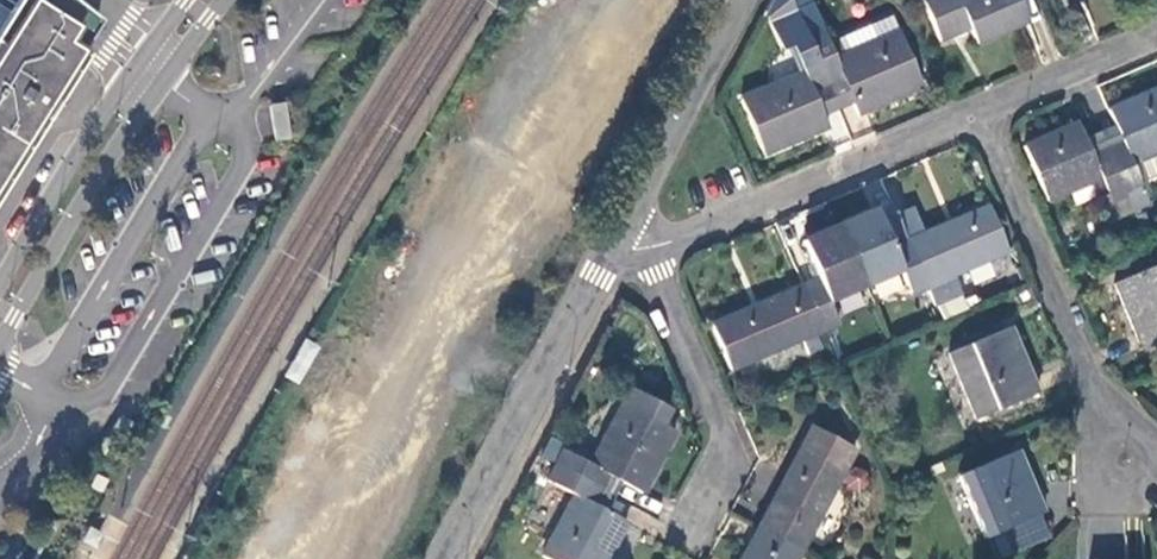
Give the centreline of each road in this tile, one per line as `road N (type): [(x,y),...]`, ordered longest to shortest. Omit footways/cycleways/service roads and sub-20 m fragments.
road 1 (residential): [(1120,467),(979,118)]
road 2 (secondary): [(200,0),(145,72),(0,311)]
road 3 (unclassified): [(444,558),(612,242)]
road 4 (residential): [(979,118),(647,247)]
road 5 (residential): [(686,537),(724,444),(647,247)]
road 6 (unclassified): [(612,242),(742,0)]
road 7 (residential): [(1156,43),(979,118)]

